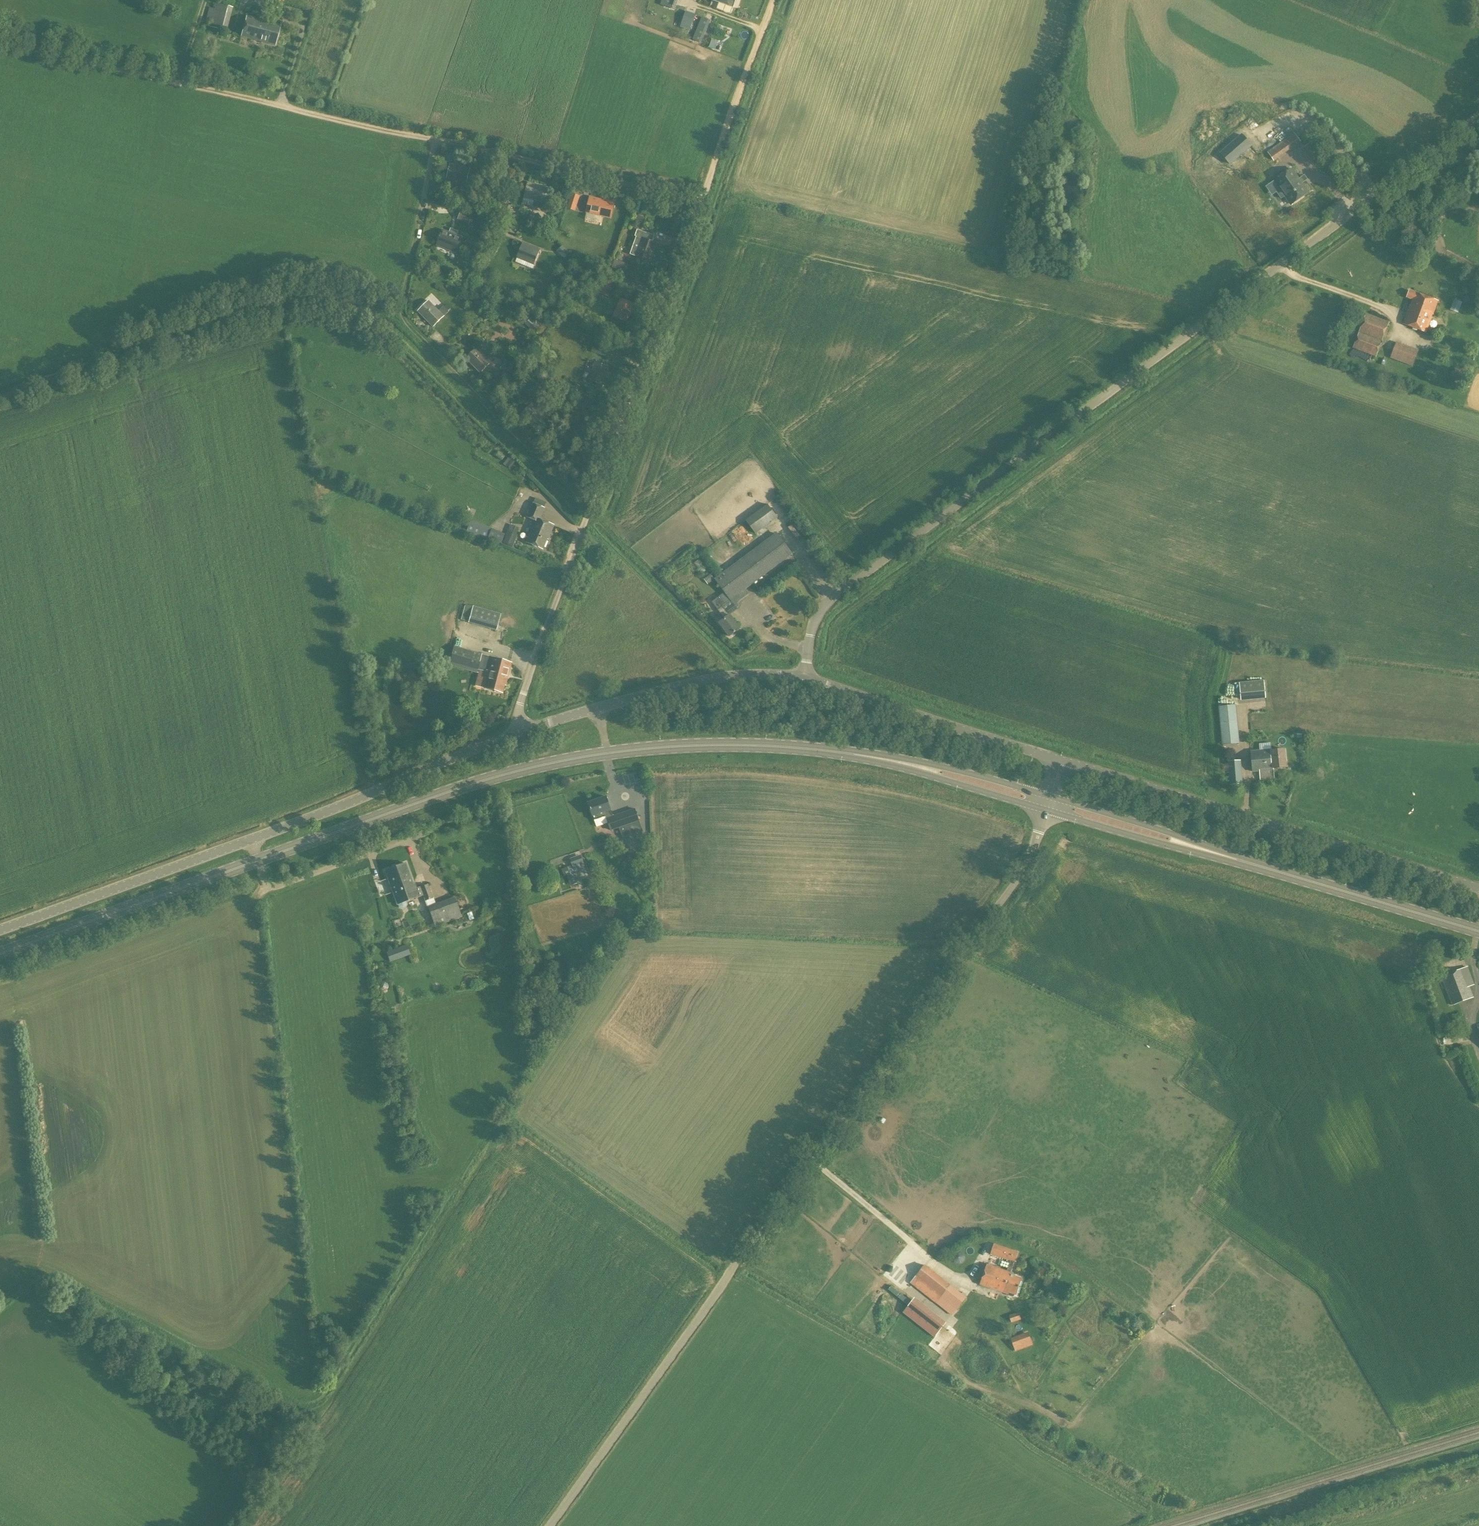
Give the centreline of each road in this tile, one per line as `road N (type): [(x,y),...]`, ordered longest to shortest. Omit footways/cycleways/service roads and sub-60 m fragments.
road 1 (unclassified): [(806,678),(813,628),(833,596),(1478,116)]
road 2 (unclassified): [(550,1525),(1017,881),(1048,802)]
road 3 (track): [(0,39),(700,199)]
road 4 (secondary): [(0,954),(507,774),(607,753)]
road 5 (unclassified): [(0,932),(519,733)]
road 6 (track): [(437,138),(397,316),(590,507)]
road 7 (secondary): [(1477,931),(1048,802)]
road 8 (secondary): [(1048,802),(825,750),(717,745),(607,753)]
road 9 (unclassified): [(1478,890),(1061,761)]
road 10 (track): [(585,521),(700,199)]
road 11 (unclassified): [(806,678),(1061,761)]
road 12 (unclassified): [(519,733),(519,708),(585,521)]
road 13 (track): [(700,199),(771,0)]
road 14 (unclassified): [(601,707),(726,677),(806,678)]

